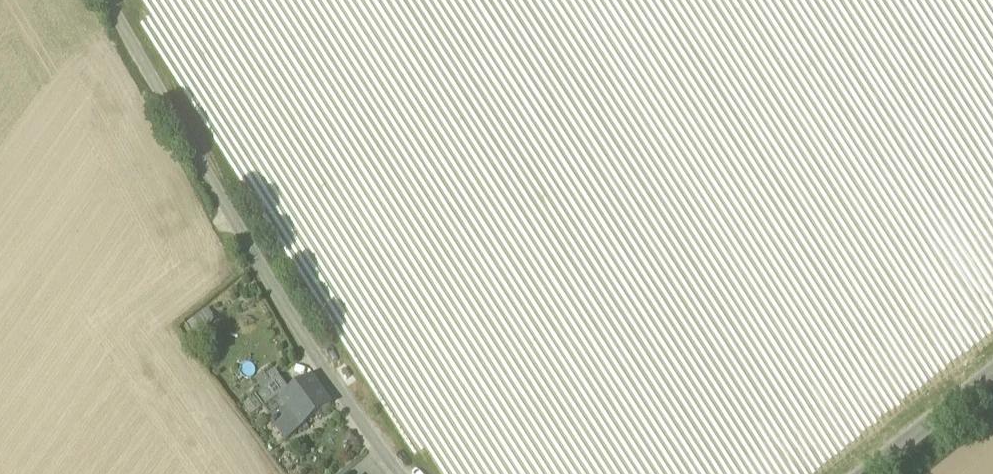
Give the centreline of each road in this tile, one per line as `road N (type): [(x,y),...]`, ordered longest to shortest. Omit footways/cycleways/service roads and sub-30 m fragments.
road 1 (unclassified): [(402,473),(302,334),(106,0)]
road 2 (unclassified): [(992,369),(861,473)]

